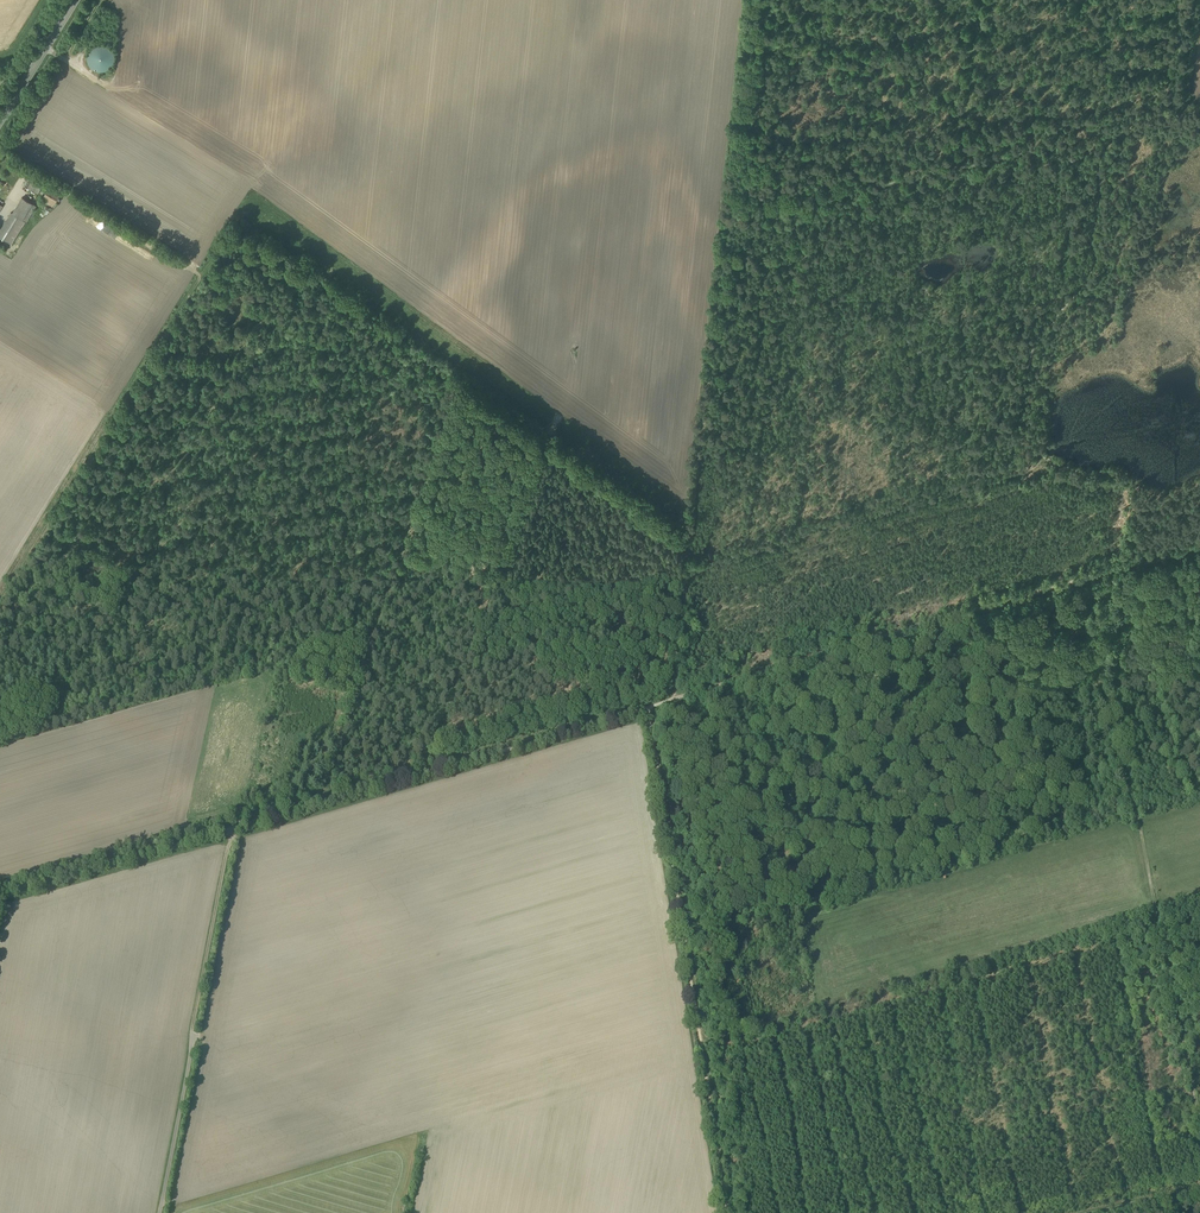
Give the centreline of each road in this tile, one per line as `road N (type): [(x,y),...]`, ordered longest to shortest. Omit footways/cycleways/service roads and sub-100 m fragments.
road 1 (track): [(727,1212),(646,708)]
road 2 (track): [(1129,565),(674,699)]
road 3 (track): [(237,828),(646,708)]
road 4 (track): [(1085,146),(1071,142),(728,216)]
road 5 (track): [(237,828),(0,892)]
road 6 (track): [(190,1052),(237,828)]
road 7 (track): [(0,152),(192,270)]
road 8 (track): [(962,168),(981,0)]
road 9 (residential): [(159,1212),(190,1052)]
road 10 (primary): [(0,121),(74,0)]
road 11 (track): [(703,1050),(823,1015),(829,1007)]

